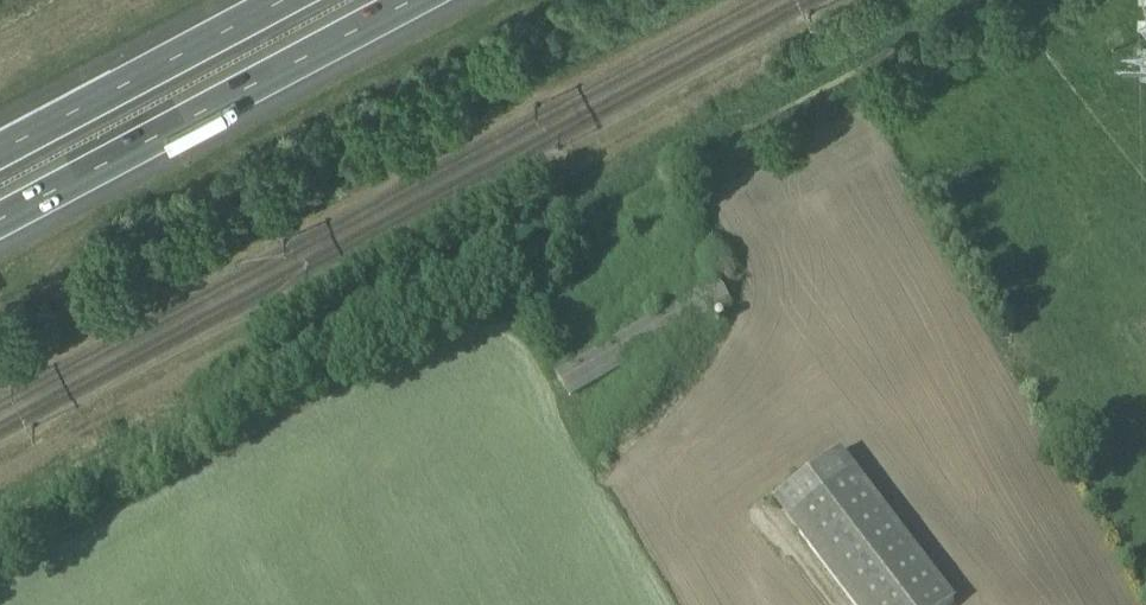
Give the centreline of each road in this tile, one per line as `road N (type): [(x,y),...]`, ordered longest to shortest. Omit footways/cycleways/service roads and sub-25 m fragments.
road 1 (motorway): [(0,220),(413,0)]
road 2 (motorway): [(285,0),(0,154)]

